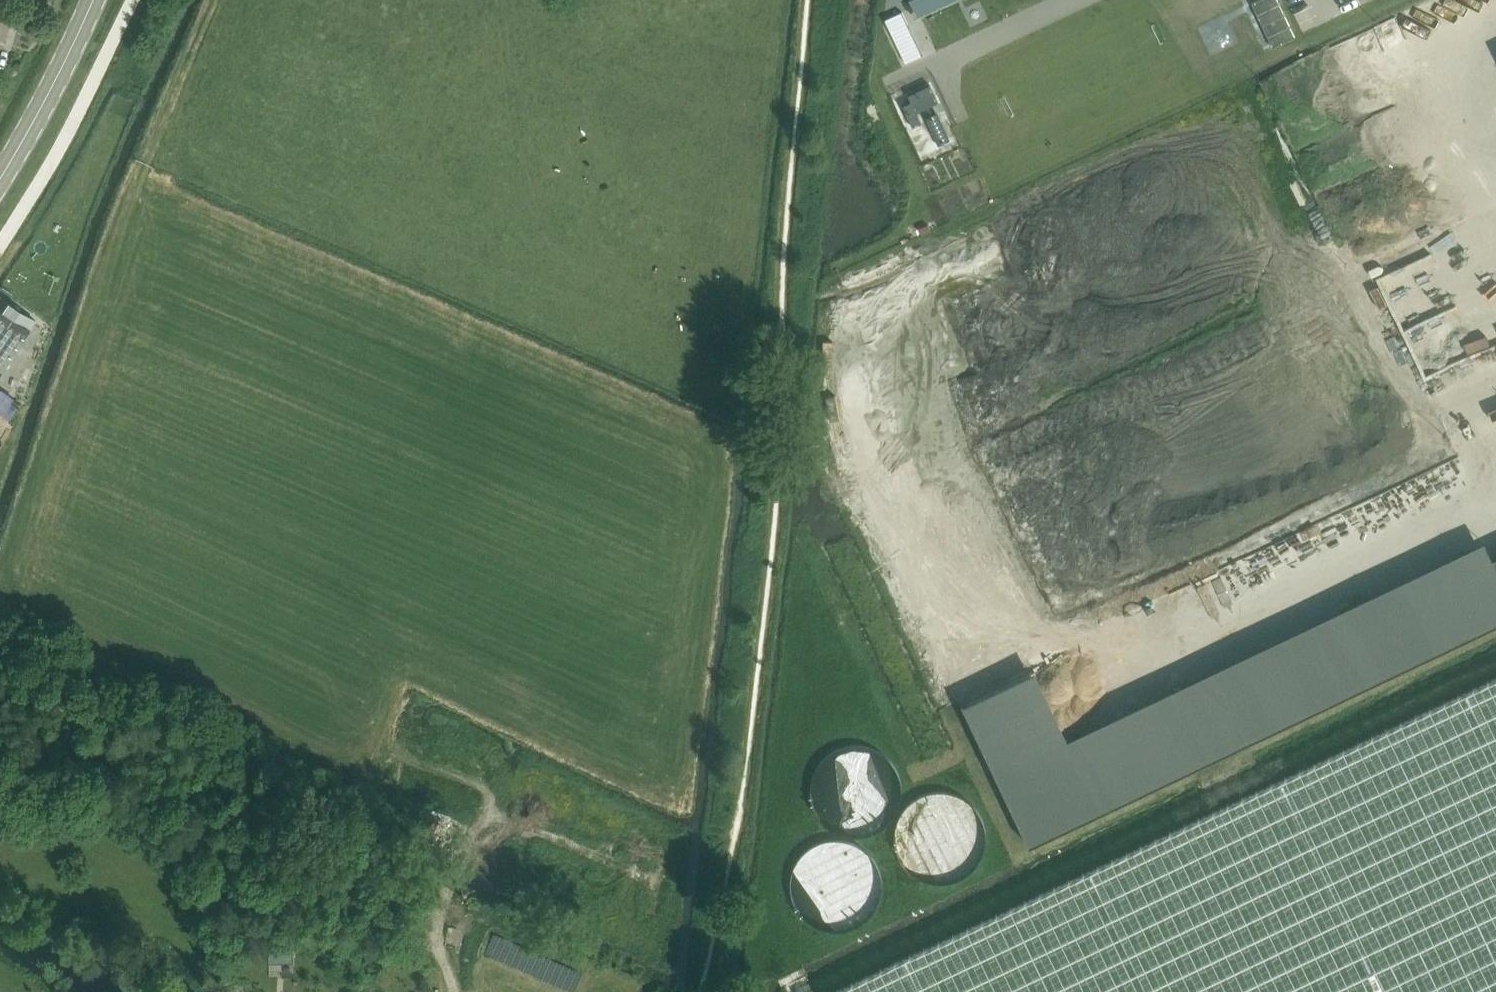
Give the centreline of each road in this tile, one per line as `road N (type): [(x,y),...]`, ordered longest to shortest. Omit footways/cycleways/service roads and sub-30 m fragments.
road 1 (secondary): [(0,178),(93,0)]

